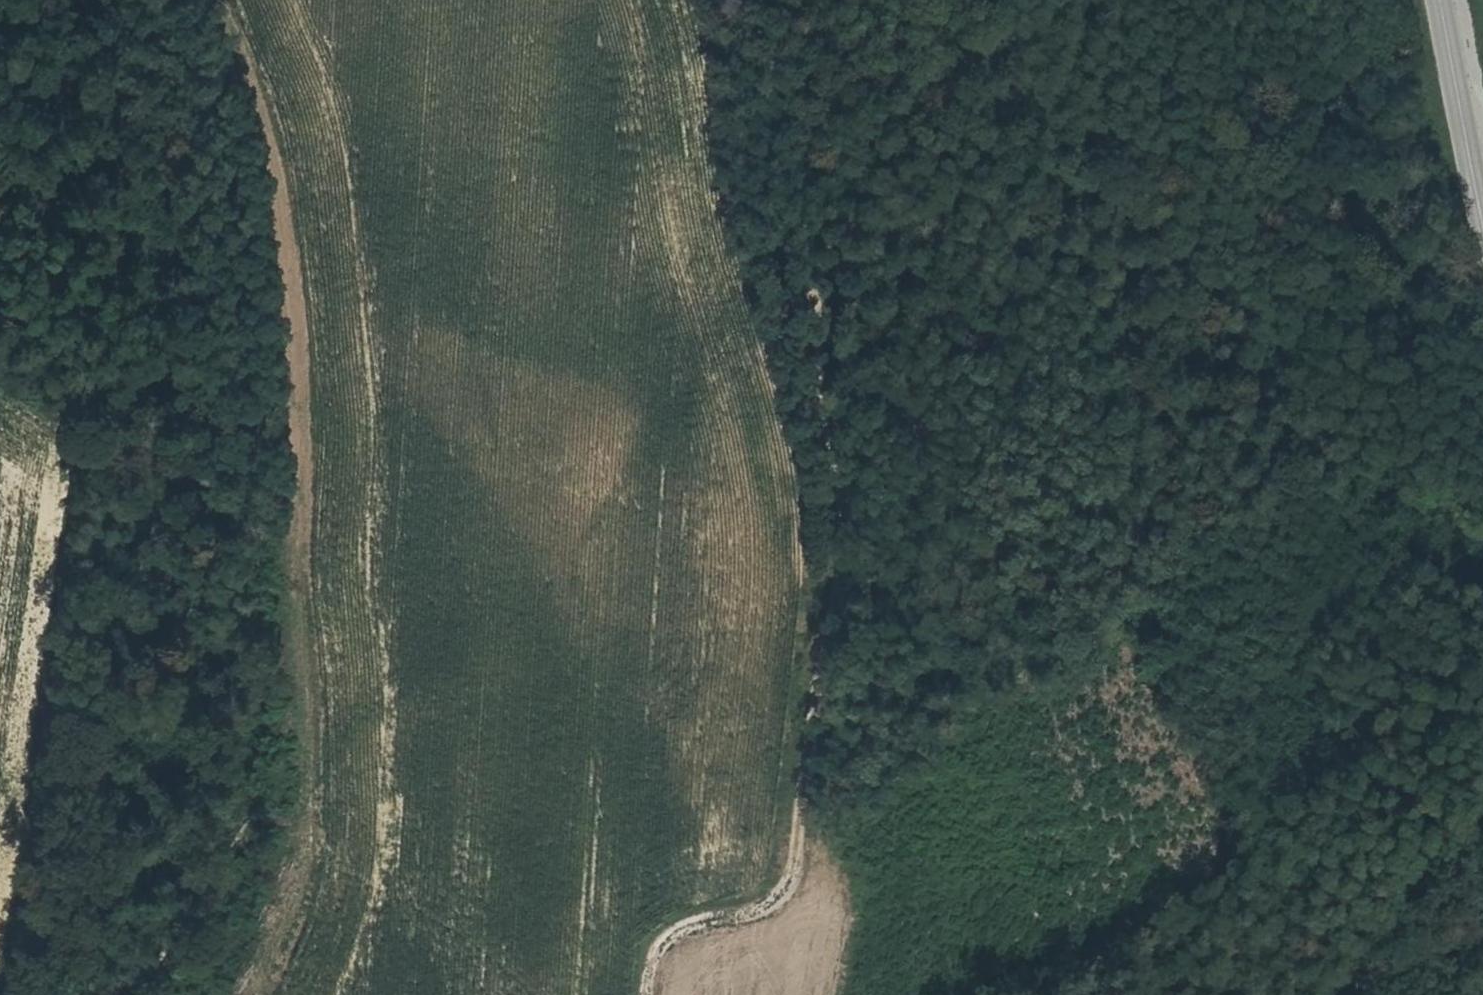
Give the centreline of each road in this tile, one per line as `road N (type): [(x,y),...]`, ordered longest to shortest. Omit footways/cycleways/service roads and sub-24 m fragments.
road 1 (track): [(901,0),(813,333),(847,521),(787,877),(776,899),(751,916),(675,930),(657,949),(645,994)]
road 2 (secondary): [(1482,212),(1441,0)]

